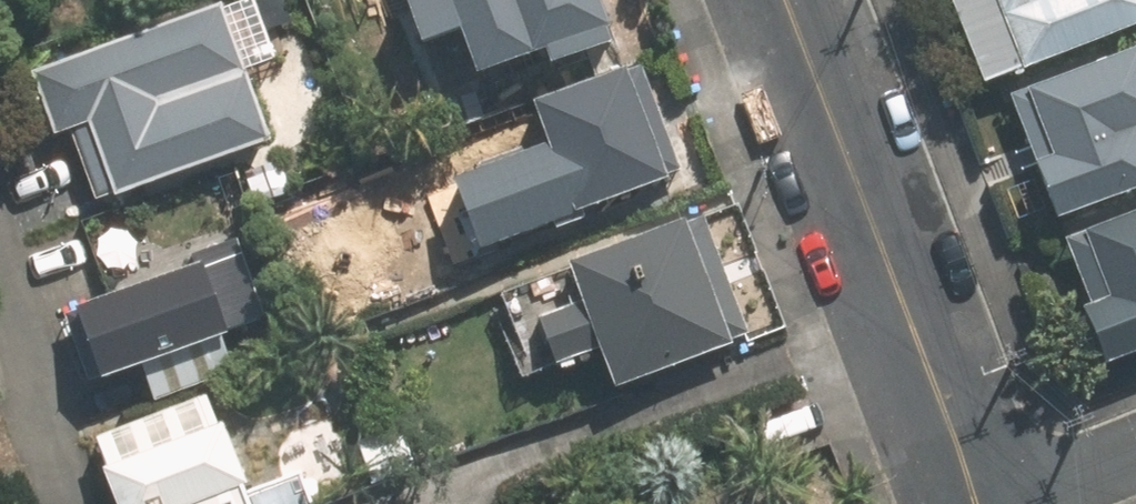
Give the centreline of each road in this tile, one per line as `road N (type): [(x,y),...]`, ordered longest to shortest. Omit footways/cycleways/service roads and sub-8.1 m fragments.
road 1 (residential): [(784,0),(974,503)]
road 2 (residential): [(1135,456),(1023,503)]

